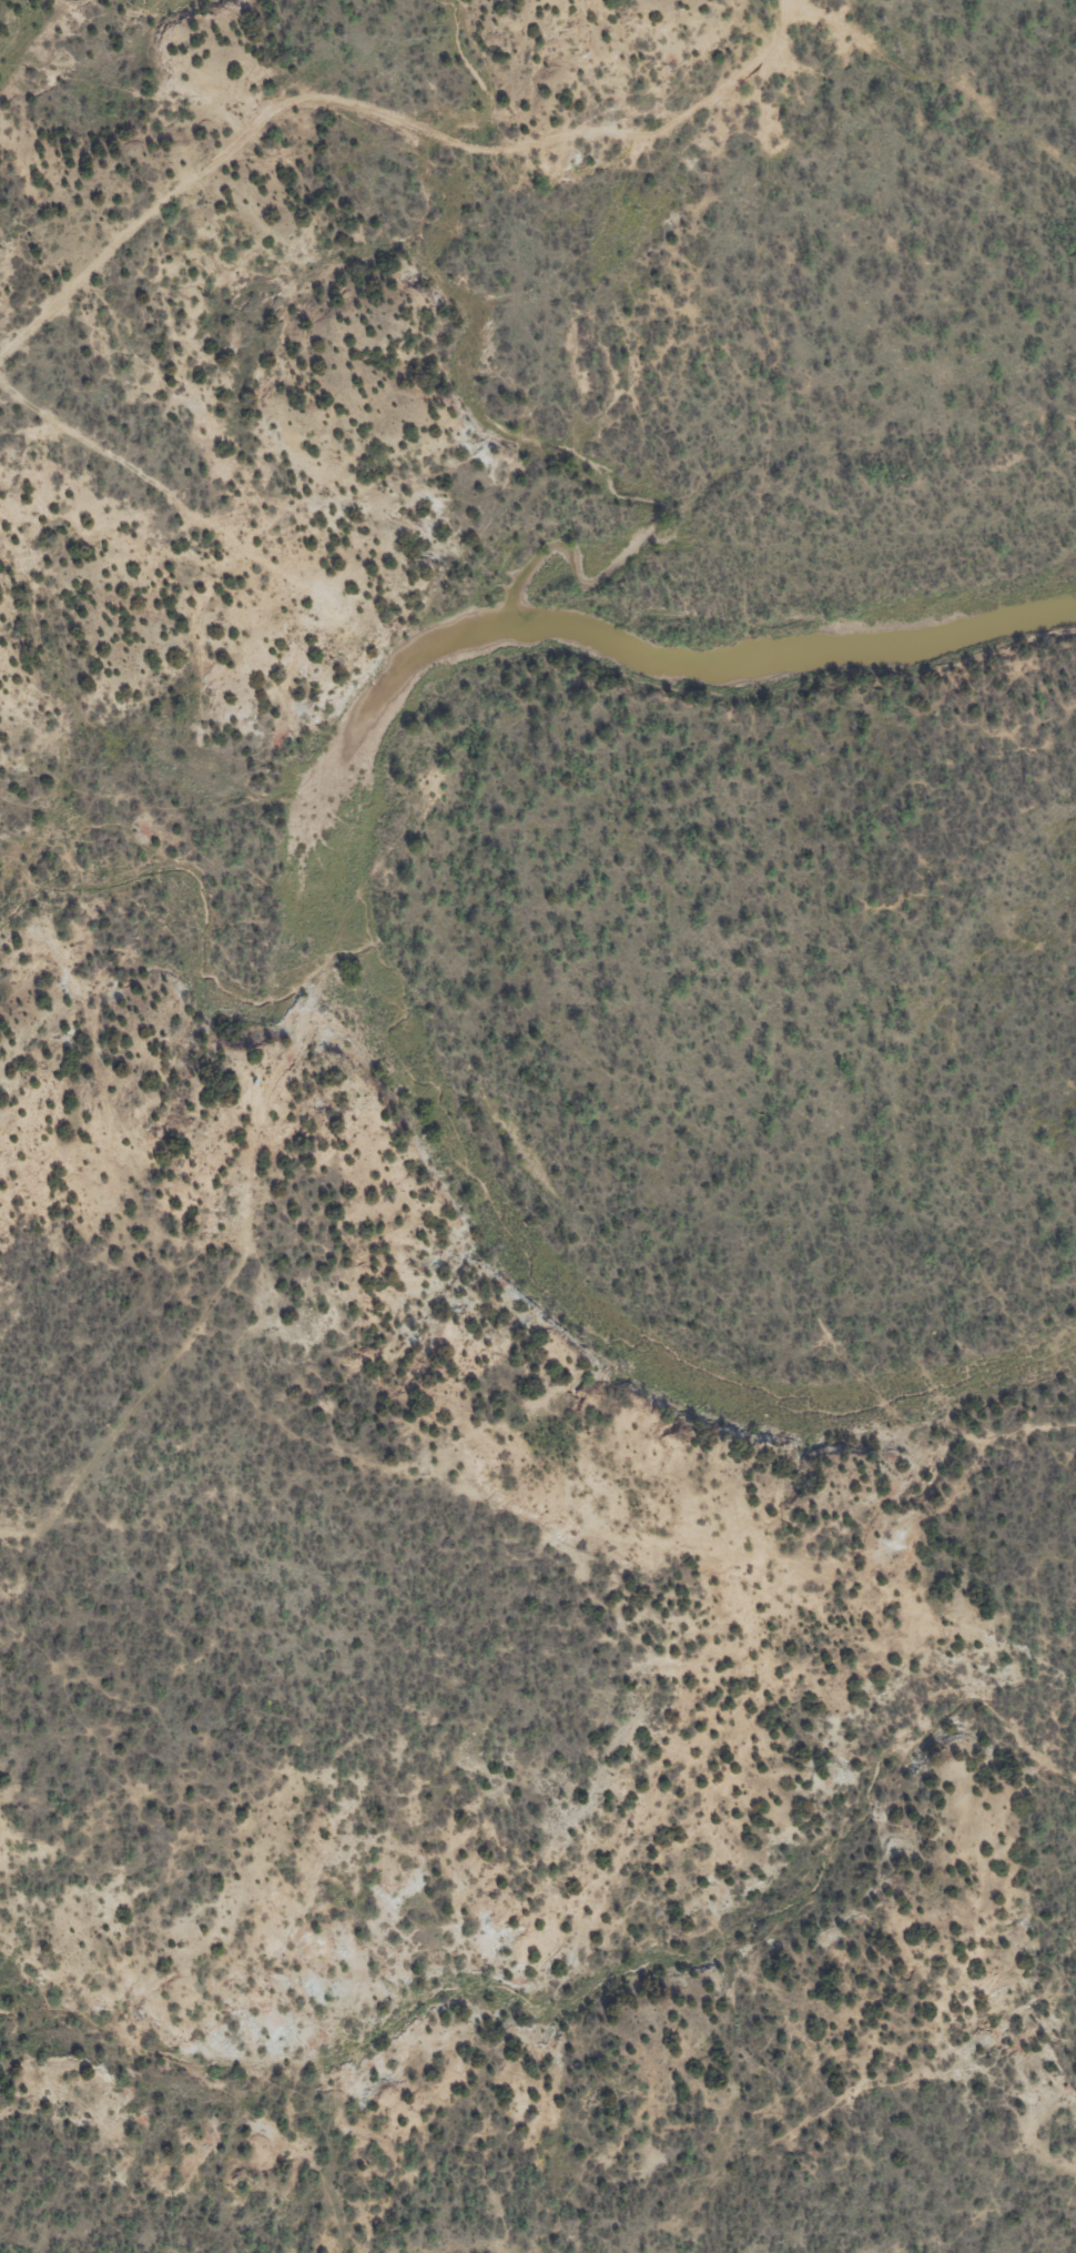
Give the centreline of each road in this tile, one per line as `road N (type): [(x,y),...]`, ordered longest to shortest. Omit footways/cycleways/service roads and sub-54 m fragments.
road 1 (residential): [(0,325),(133,161),(201,121),(546,123),(687,0)]

